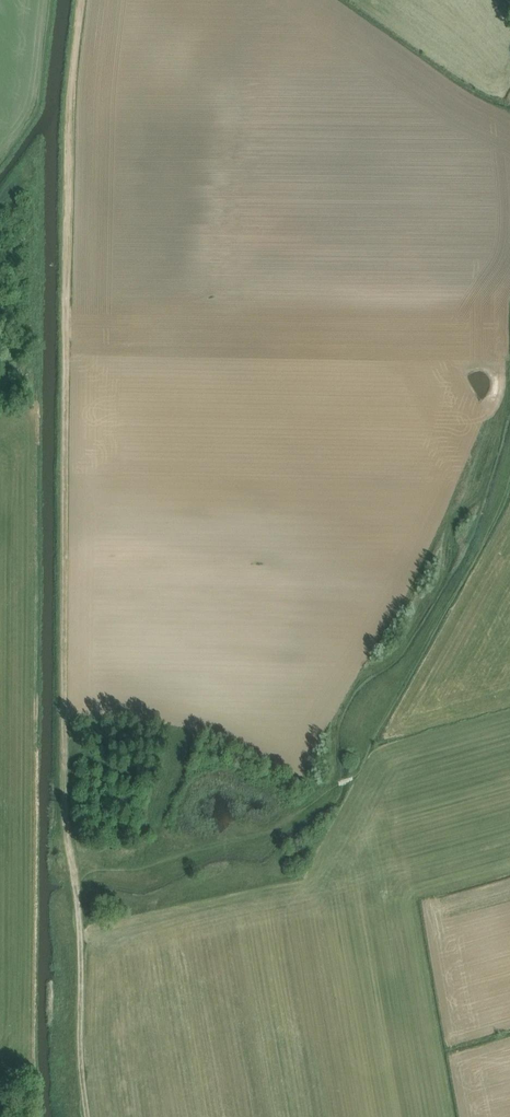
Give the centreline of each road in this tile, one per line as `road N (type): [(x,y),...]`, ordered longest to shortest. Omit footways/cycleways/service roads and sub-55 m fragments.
road 1 (track): [(84,0),(70,116),(62,826),(74,853),(97,1116)]

